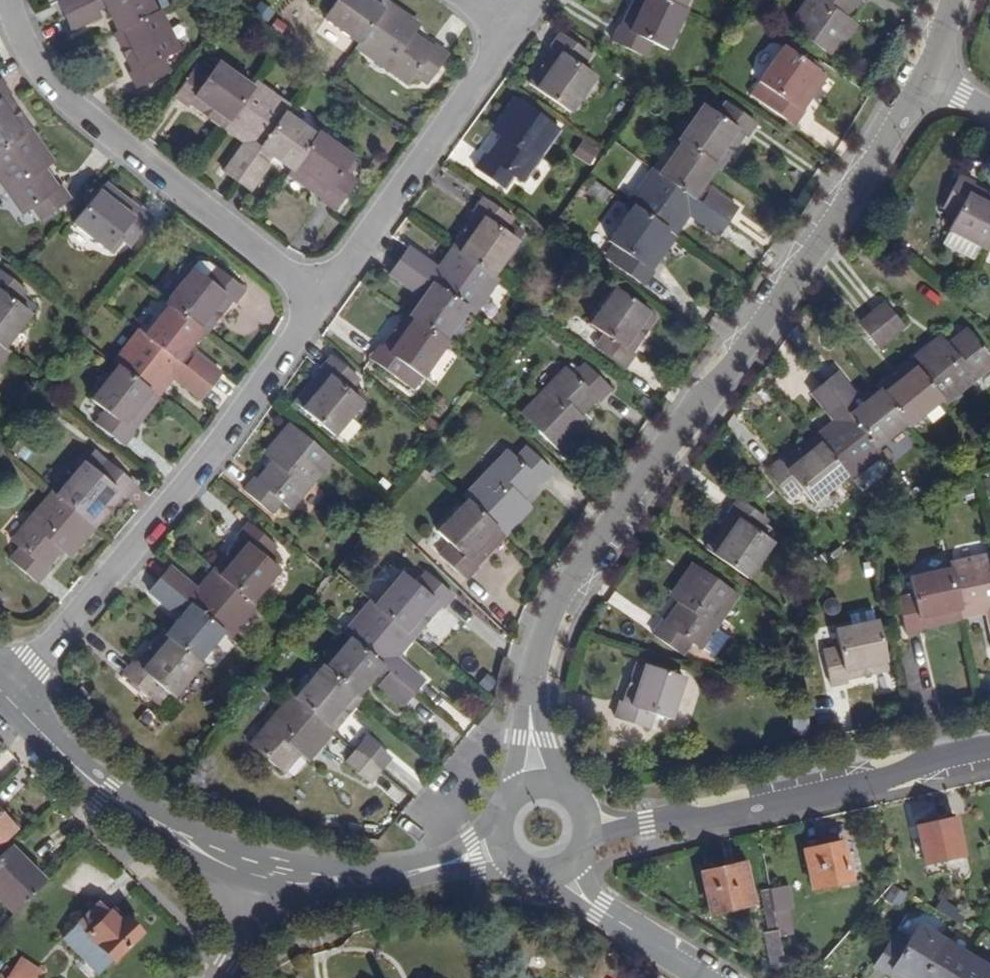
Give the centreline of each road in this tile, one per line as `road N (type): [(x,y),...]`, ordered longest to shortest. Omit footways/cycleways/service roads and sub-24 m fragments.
road 1 (tertiary): [(539,784),(531,711),(539,650),(565,587),(667,434),(854,218),(924,80)]
road 2 (residential): [(6,697),(185,482),(321,297)]
road 3 (residential): [(321,297),(41,46),(26,0)]
road 4 (tertiary): [(585,844),(989,754)]
road 5 (residential): [(321,297),(514,23)]
road 6 (tertiary): [(6,697),(104,791),(208,852),(257,871)]
road 7 (tertiary): [(257,871),(334,886),(503,846)]
road 8 (residential): [(710,977),(599,909),(572,887),(563,868)]

